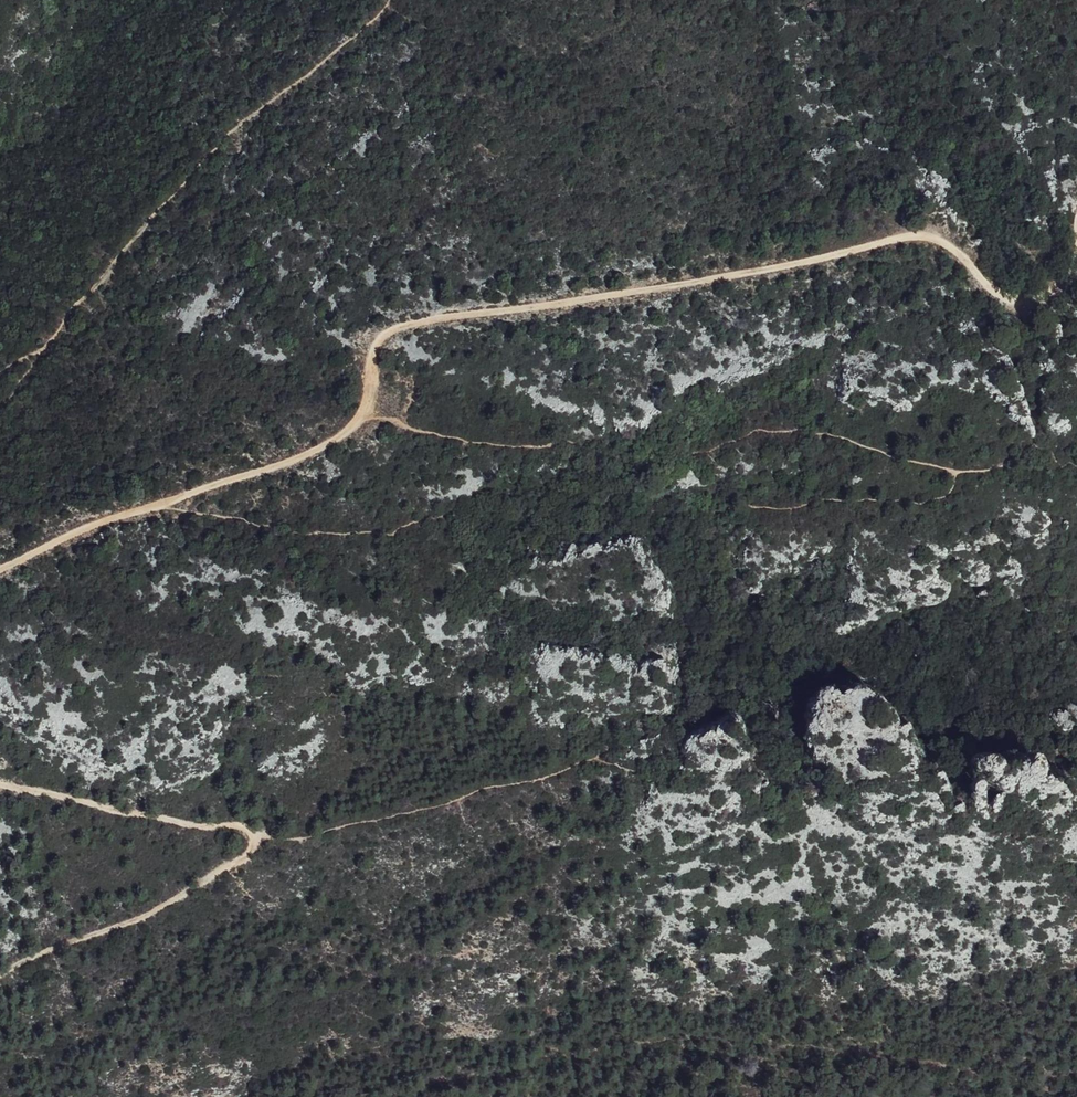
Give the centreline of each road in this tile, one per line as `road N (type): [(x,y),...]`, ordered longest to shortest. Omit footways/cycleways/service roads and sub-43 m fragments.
road 1 (track): [(0,566),(327,445),(360,421),(372,395),(366,352),(386,330),(709,283),(931,234),(971,256),(1013,302),(1057,325),(1076,317)]
road 2 (track): [(0,976),(169,906),(240,864),(260,840),(254,824),(203,827),(0,782)]

